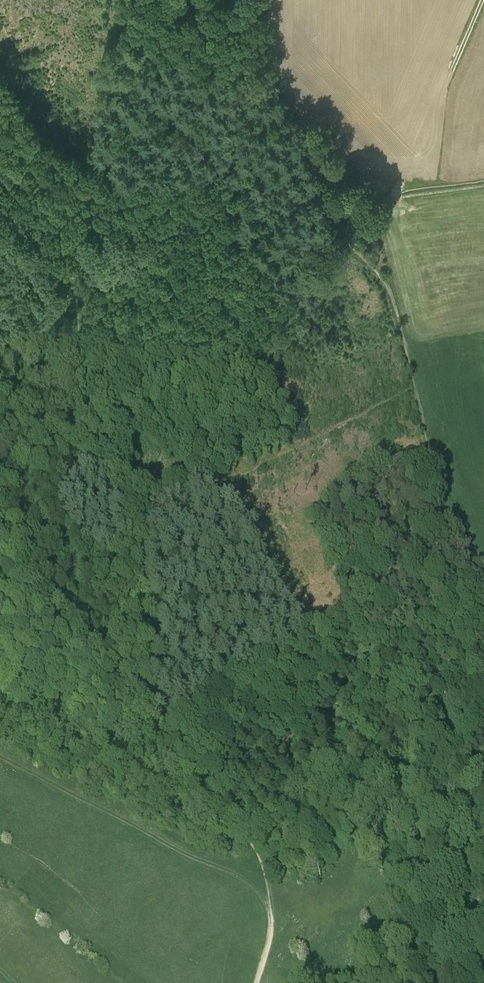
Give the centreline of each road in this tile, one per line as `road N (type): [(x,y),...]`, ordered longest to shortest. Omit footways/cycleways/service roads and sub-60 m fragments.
road 1 (track): [(344,240),(376,268),(396,304),(448,535),(483,596)]
road 2 (track): [(396,193),(482,0)]
road 3 (track): [(262,60),(267,80),(318,150),(325,192)]

